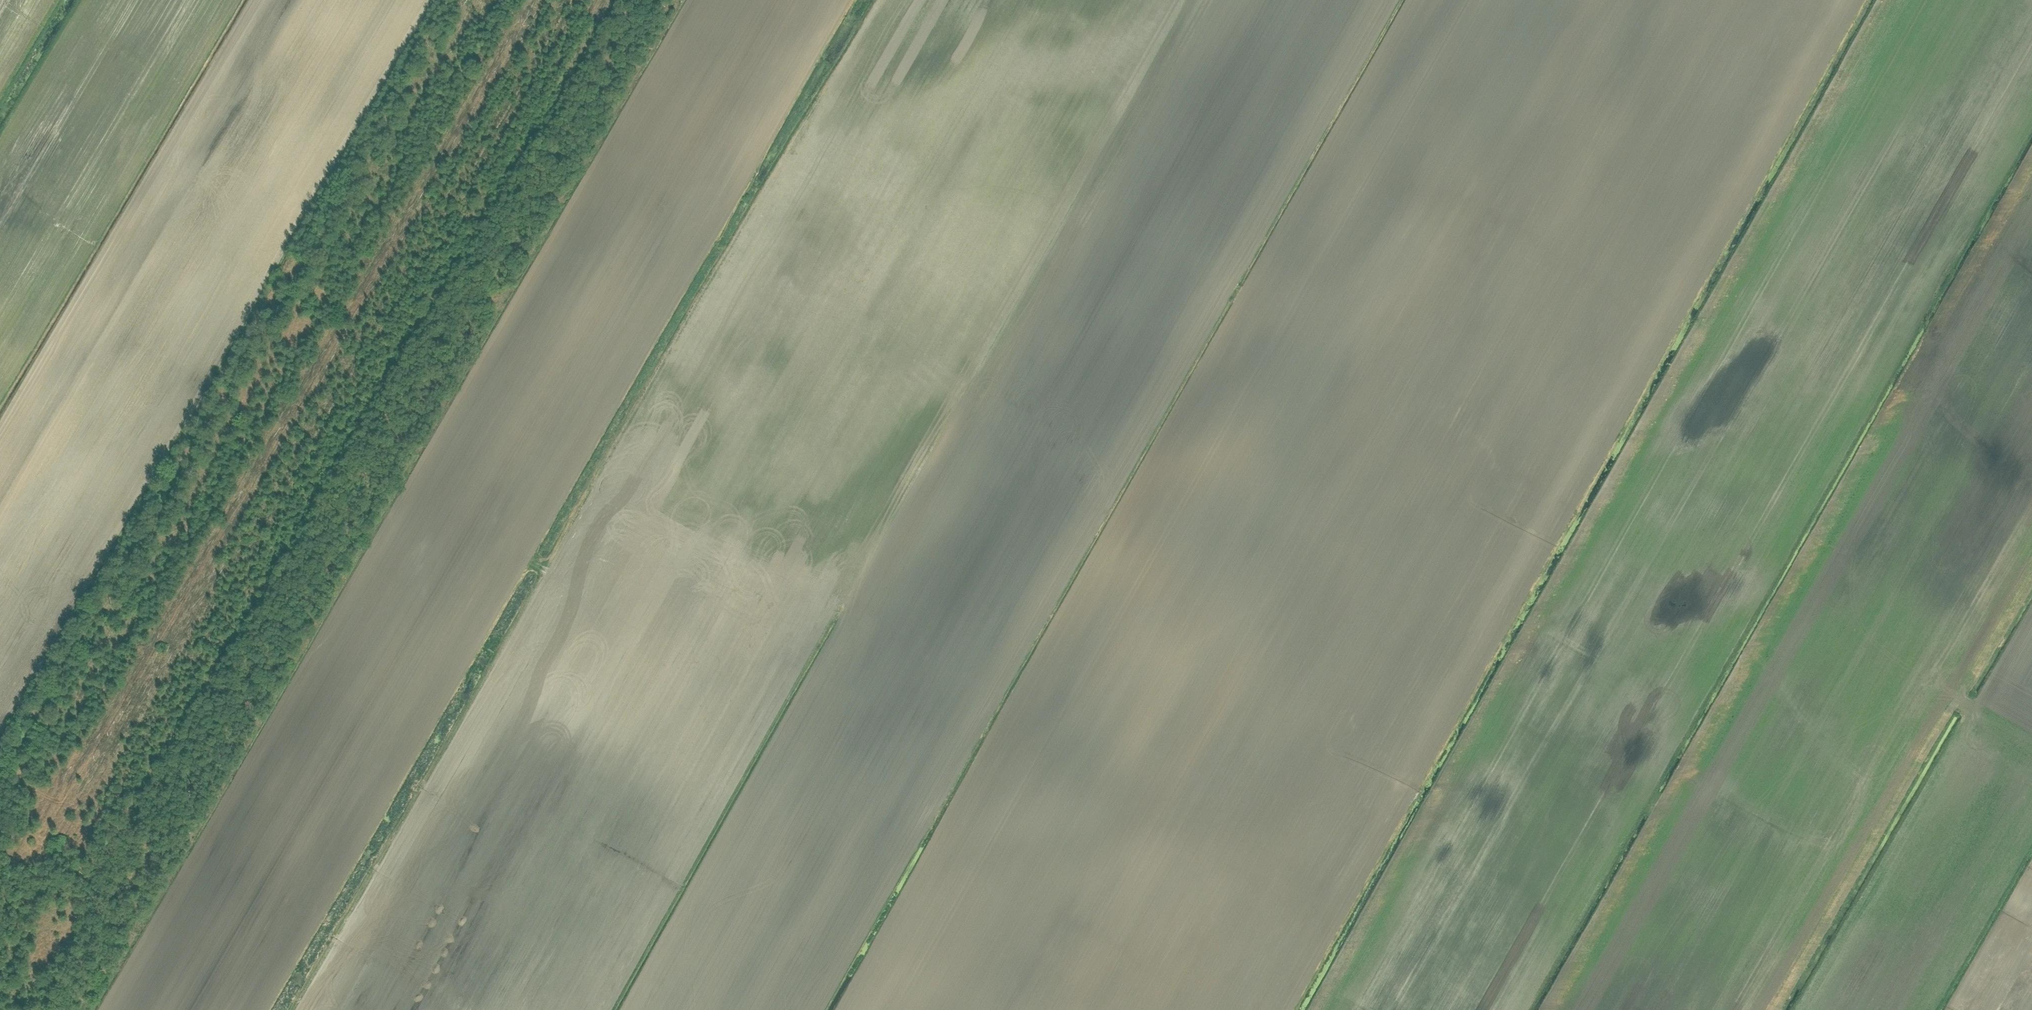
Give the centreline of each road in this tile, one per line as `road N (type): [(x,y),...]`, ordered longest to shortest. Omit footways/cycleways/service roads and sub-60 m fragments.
road 1 (track): [(0,781),(146,541),(228,384),(357,182)]

